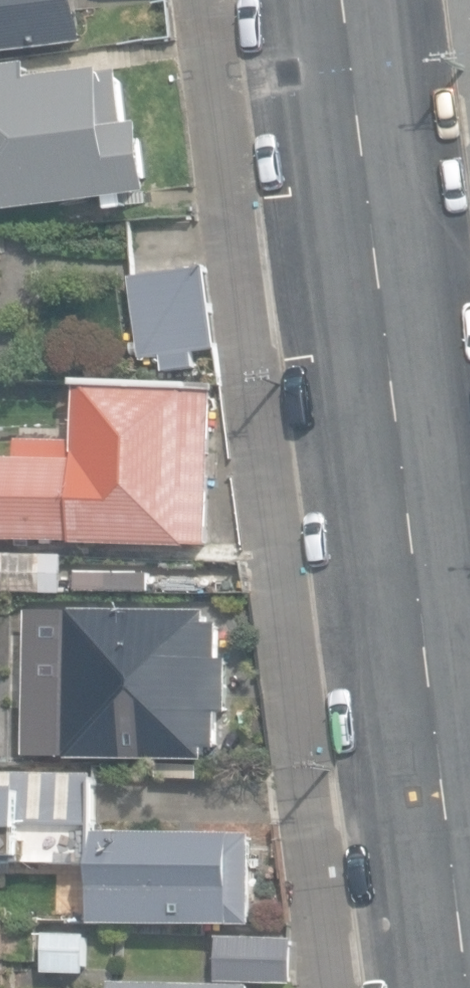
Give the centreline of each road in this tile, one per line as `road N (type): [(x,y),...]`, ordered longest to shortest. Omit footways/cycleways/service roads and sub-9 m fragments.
road 1 (tertiary): [(466,987),(344,0)]

